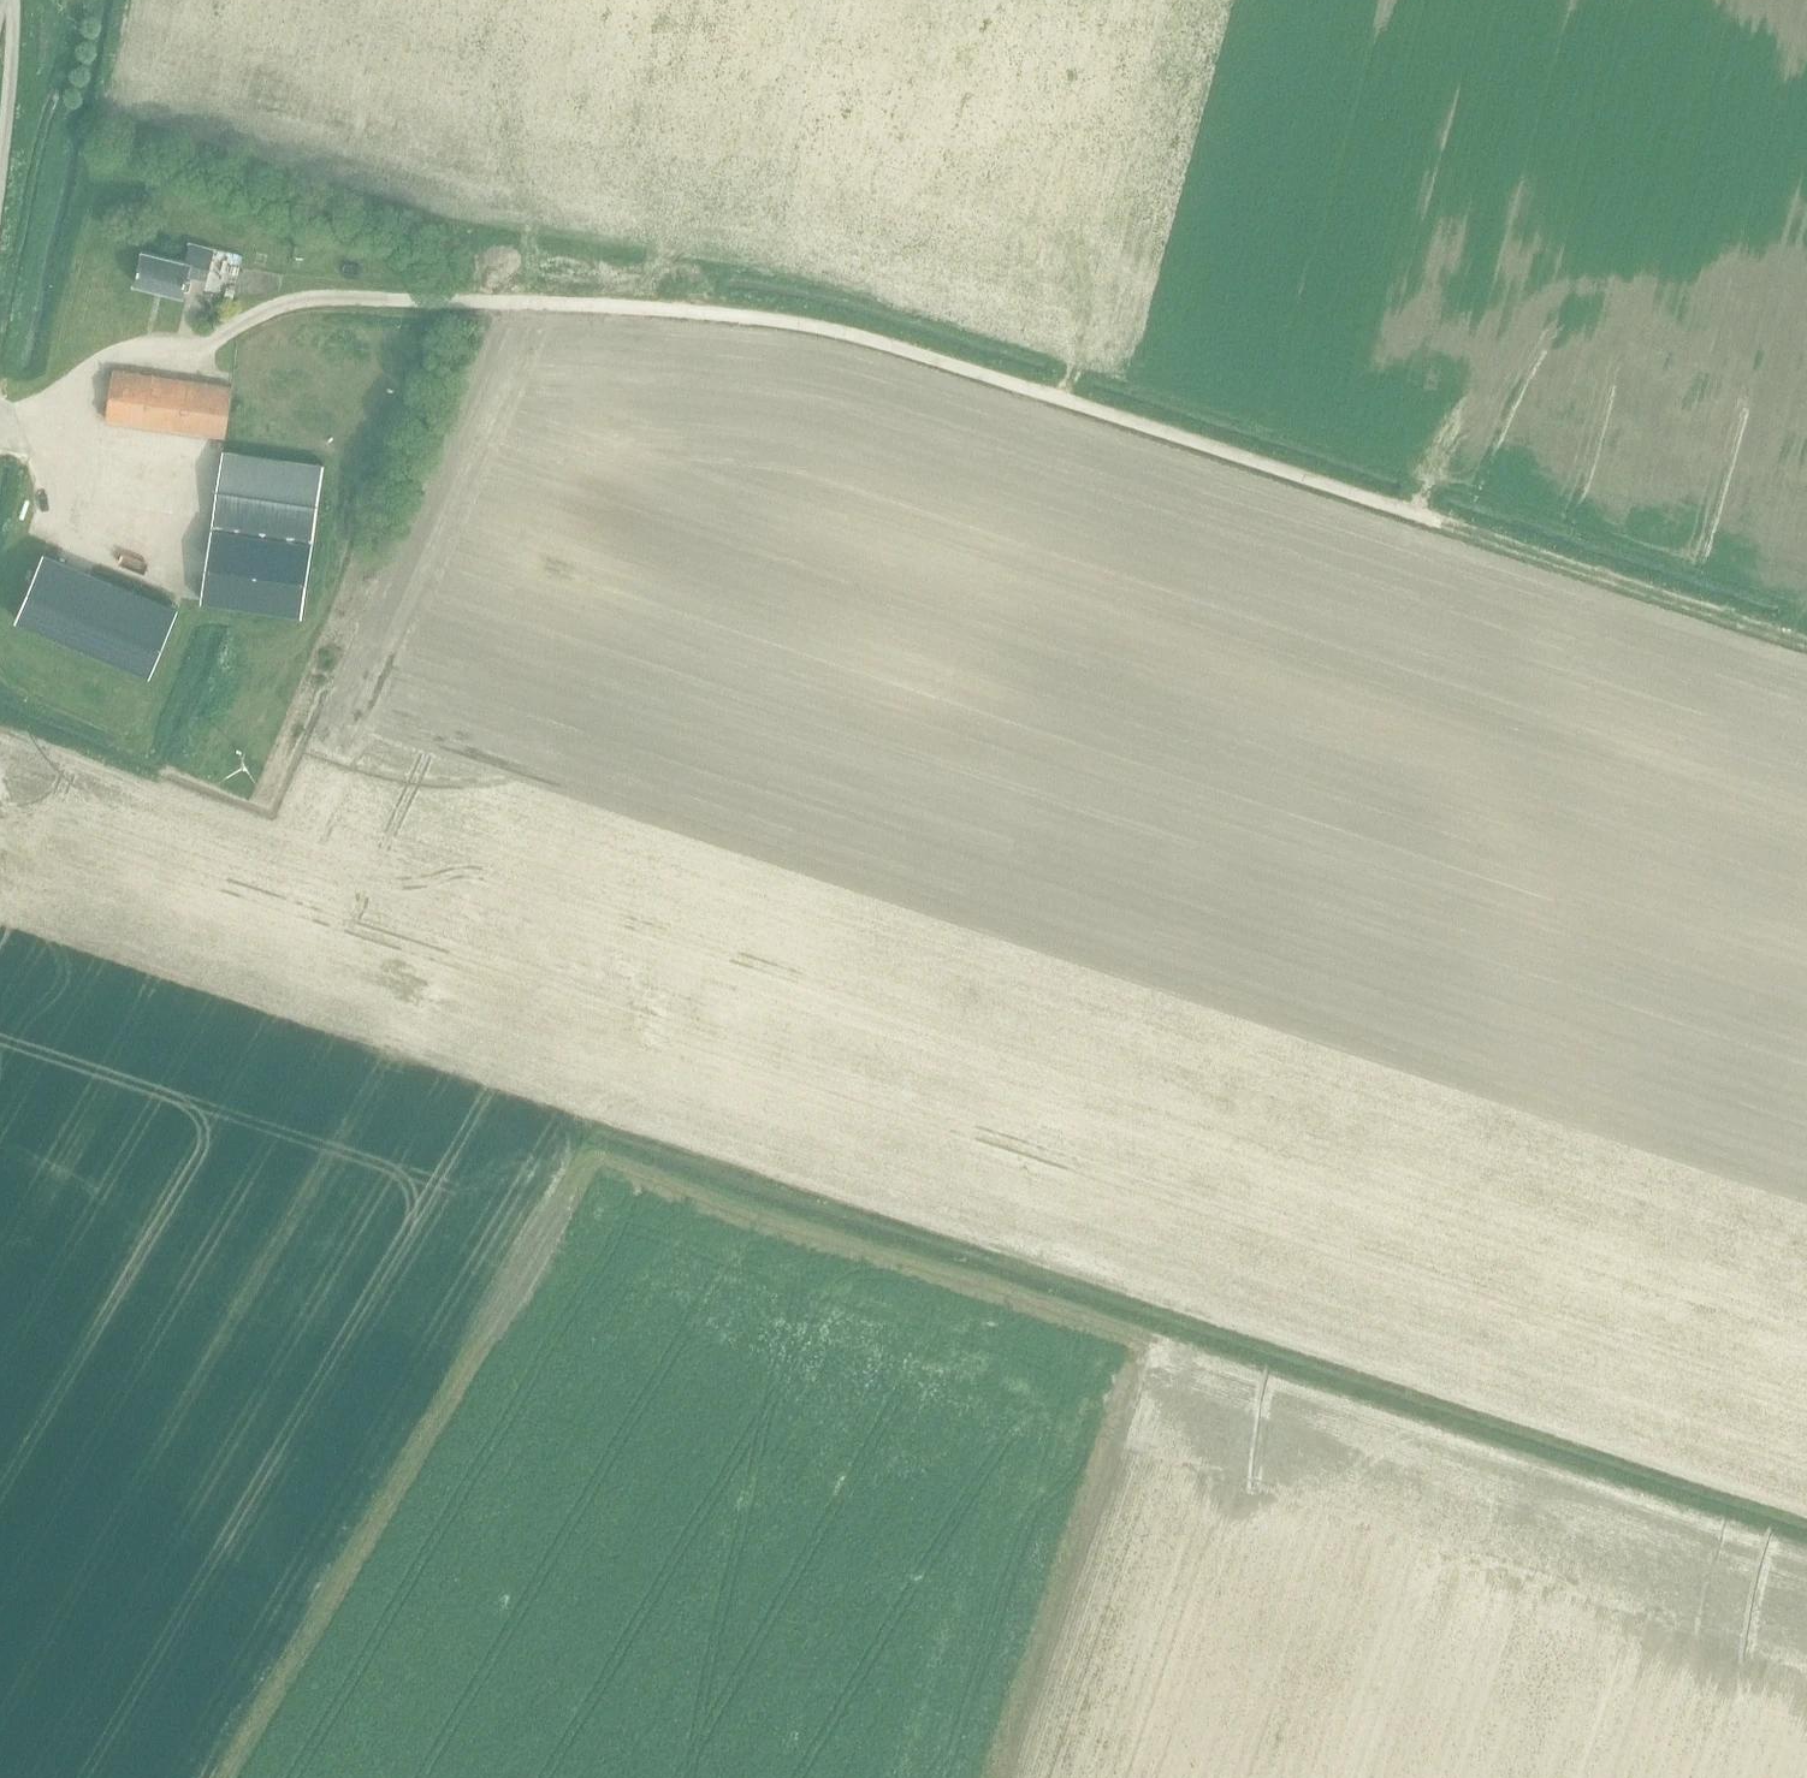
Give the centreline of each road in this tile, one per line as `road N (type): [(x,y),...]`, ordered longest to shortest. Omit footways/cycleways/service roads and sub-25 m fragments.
road 1 (track): [(560,304),(818,325),(886,342),(1806,641)]
road 2 (unclassified): [(0,173),(10,0)]

